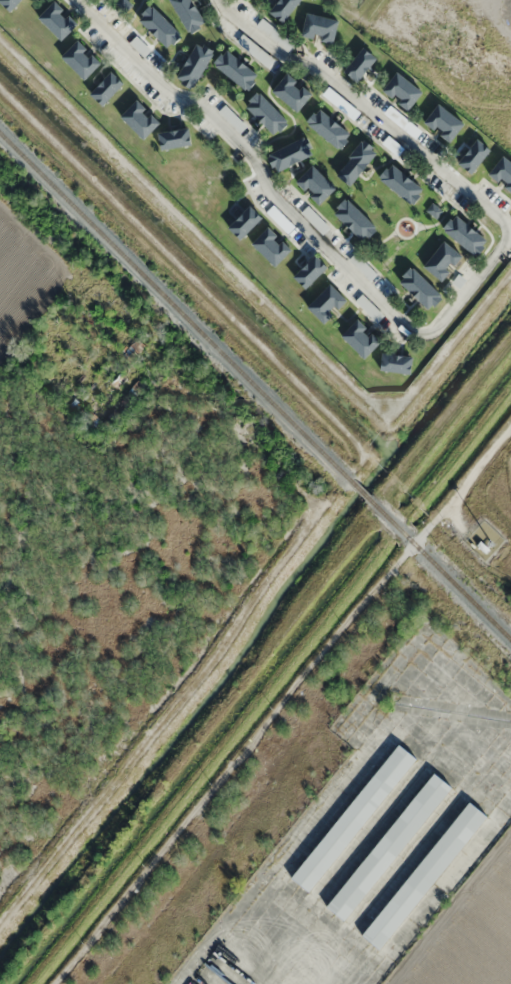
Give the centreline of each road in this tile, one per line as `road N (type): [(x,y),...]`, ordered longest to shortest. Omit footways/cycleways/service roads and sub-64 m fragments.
road 1 (track): [(510,425),(59,983)]

